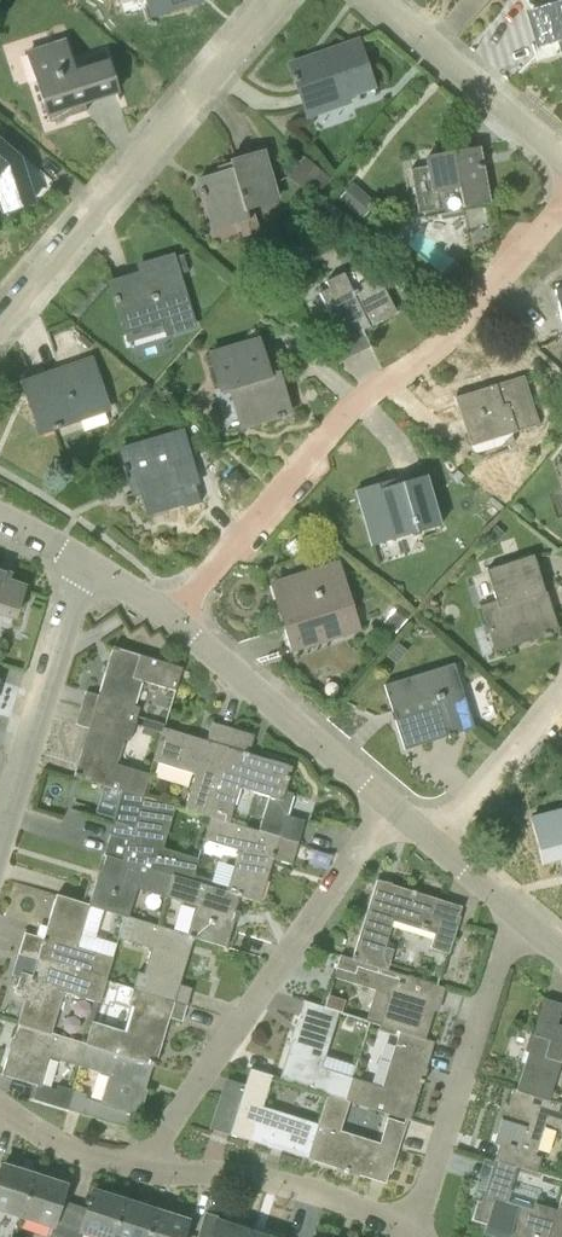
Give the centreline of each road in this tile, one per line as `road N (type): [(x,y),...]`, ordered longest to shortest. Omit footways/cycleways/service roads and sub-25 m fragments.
road 1 (residential): [(171,618),(363,400),(439,348),(561,206)]
road 2 (residential): [(137,1166),(391,808)]
road 3 (residential): [(273,0),(0,326)]
road 4 (residential): [(409,1236),(517,911)]
road 5 (residential): [(391,808),(171,618)]
road 6 (residential): [(409,1236),(353,1204),(251,1176),(137,1166)]
road 7 (residential): [(0,834),(82,562)]
road 8 (residential): [(561,159),(377,0)]
road 9 (residential): [(434,841),(561,689)]
road 10 (residential): [(137,1166),(38,1133),(0,1109)]

